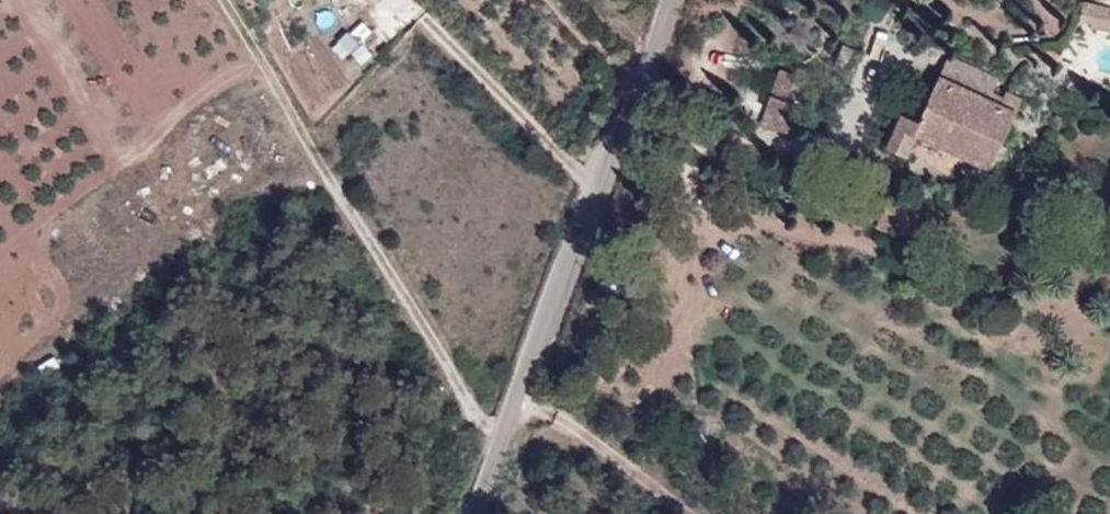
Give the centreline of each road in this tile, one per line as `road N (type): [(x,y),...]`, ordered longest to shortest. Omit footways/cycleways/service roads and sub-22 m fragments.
road 1 (residential): [(477,513),(591,185),(670,0)]
road 2 (track): [(499,452),(223,0)]

